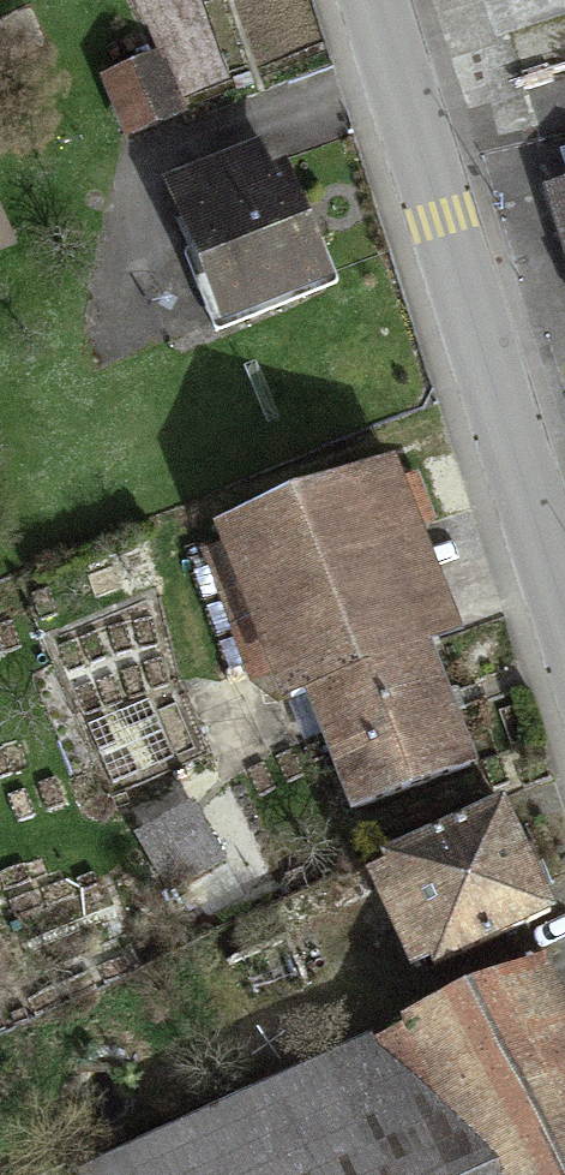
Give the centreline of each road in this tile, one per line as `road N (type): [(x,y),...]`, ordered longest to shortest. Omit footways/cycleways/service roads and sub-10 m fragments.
road 1 (primary): [(564,613),(371,0)]

